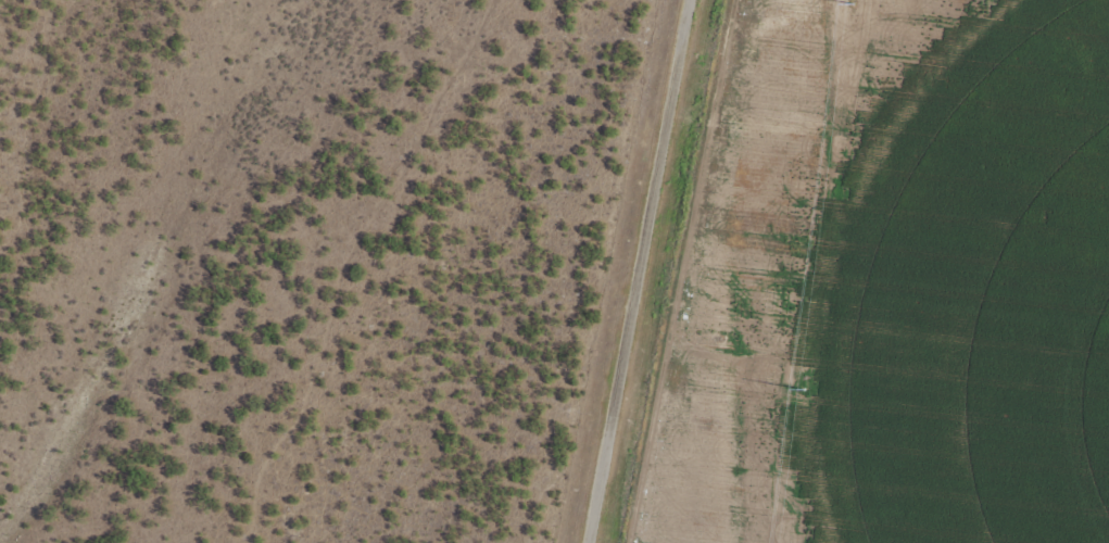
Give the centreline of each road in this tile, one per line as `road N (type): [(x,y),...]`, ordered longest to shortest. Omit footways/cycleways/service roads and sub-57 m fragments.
road 1 (residential): [(572,542),(682,0)]

